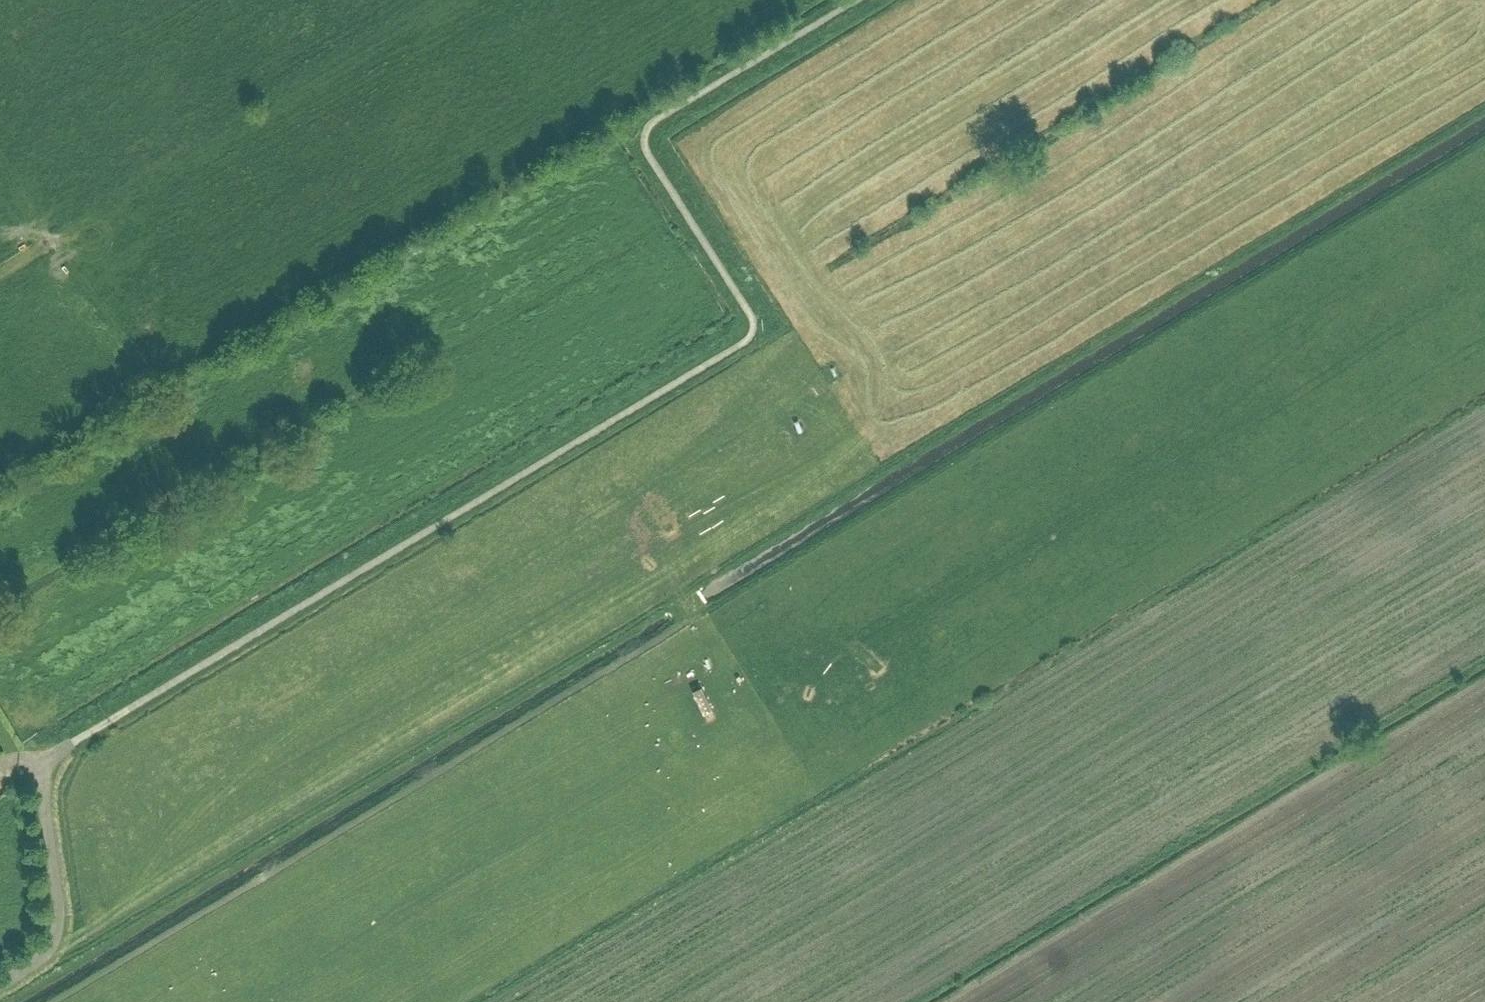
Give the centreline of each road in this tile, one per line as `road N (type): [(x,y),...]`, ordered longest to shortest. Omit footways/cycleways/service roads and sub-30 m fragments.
road 1 (unclassified): [(0,988),(52,948),(59,924),(44,778),(55,752),(72,741)]

